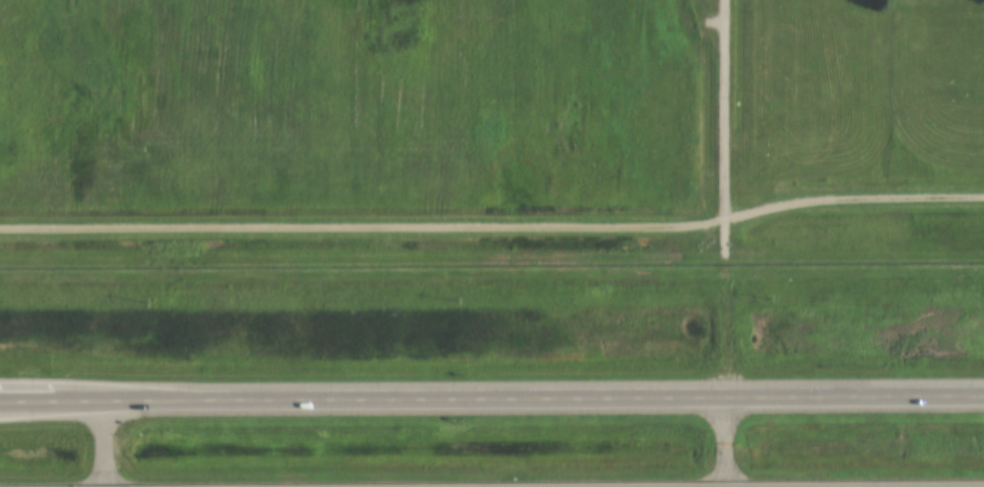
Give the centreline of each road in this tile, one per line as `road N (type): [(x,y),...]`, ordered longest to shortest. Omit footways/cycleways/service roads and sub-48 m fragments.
road 1 (trunk): [(983,393),(0,387)]
road 2 (trunk): [(606,486),(983,484)]

